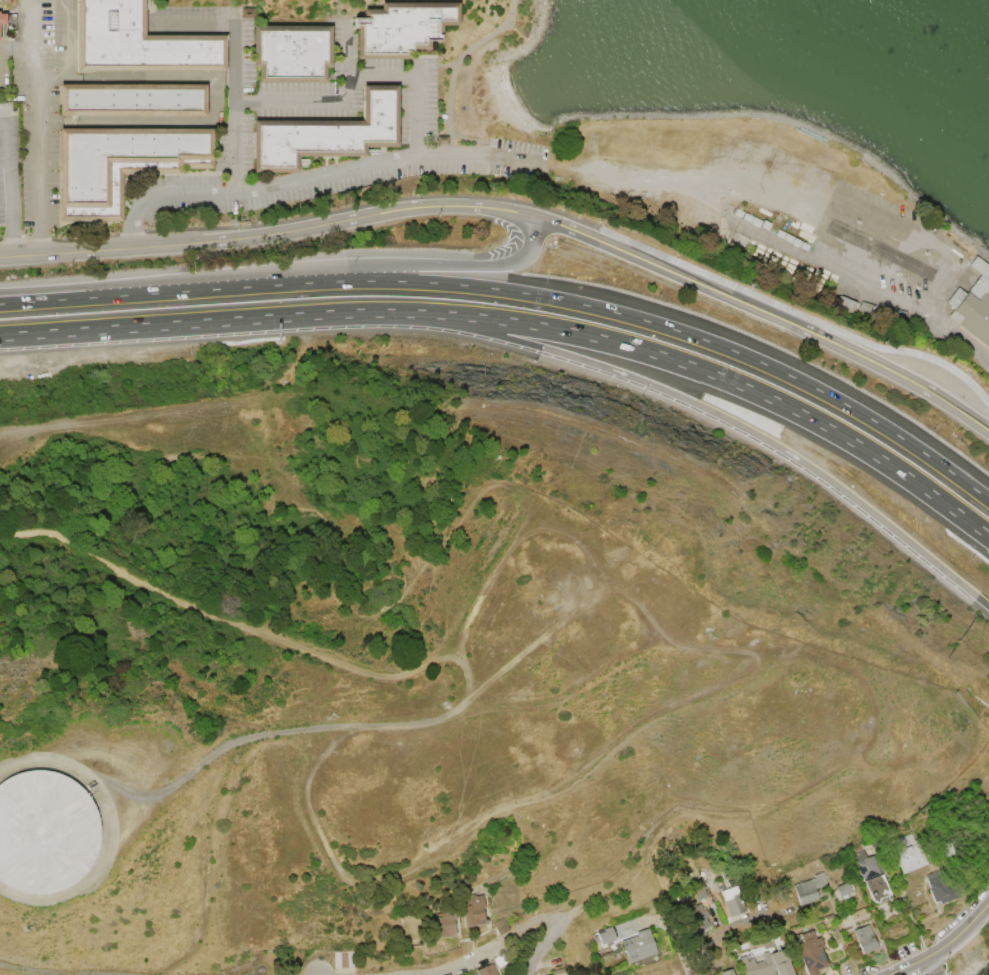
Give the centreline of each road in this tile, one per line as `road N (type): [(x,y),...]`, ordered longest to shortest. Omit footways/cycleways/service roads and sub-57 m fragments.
road 1 (tertiary): [(0,258),(233,240),(414,206),(514,207),(606,235),(899,374),(988,429)]
road 2 (motorway): [(988,500),(818,390),(615,312),(431,282),(245,287)]
road 3 (motorway): [(414,313),(631,376),(735,423),(823,476),(976,597)]
road 4 (motorway): [(414,313),(567,331),(714,375),(852,442),(988,537)]
road 5 (track): [(469,682),(446,659),(412,674),(376,677),(147,587),(42,534),(0,531)]
road 6 (motorway): [(0,337),(414,313)]
road 7 (motorway): [(537,212),(527,251),(507,262),(367,266),(245,287)]
road 8 (residential): [(0,771),(63,760),(118,789),(155,795),(241,739)]
road 9 (track): [(162,974),(195,949),(206,918),(208,842),(241,739)]
road 10 (residential): [(241,739),(434,720),(464,704),(469,682)]
road 11 (motorway): [(245,287),(29,302)]
road 12 (residential): [(565,922),(543,919),(471,964),(434,974)]
road 13 (residential): [(988,901),(948,942),(887,974)]

